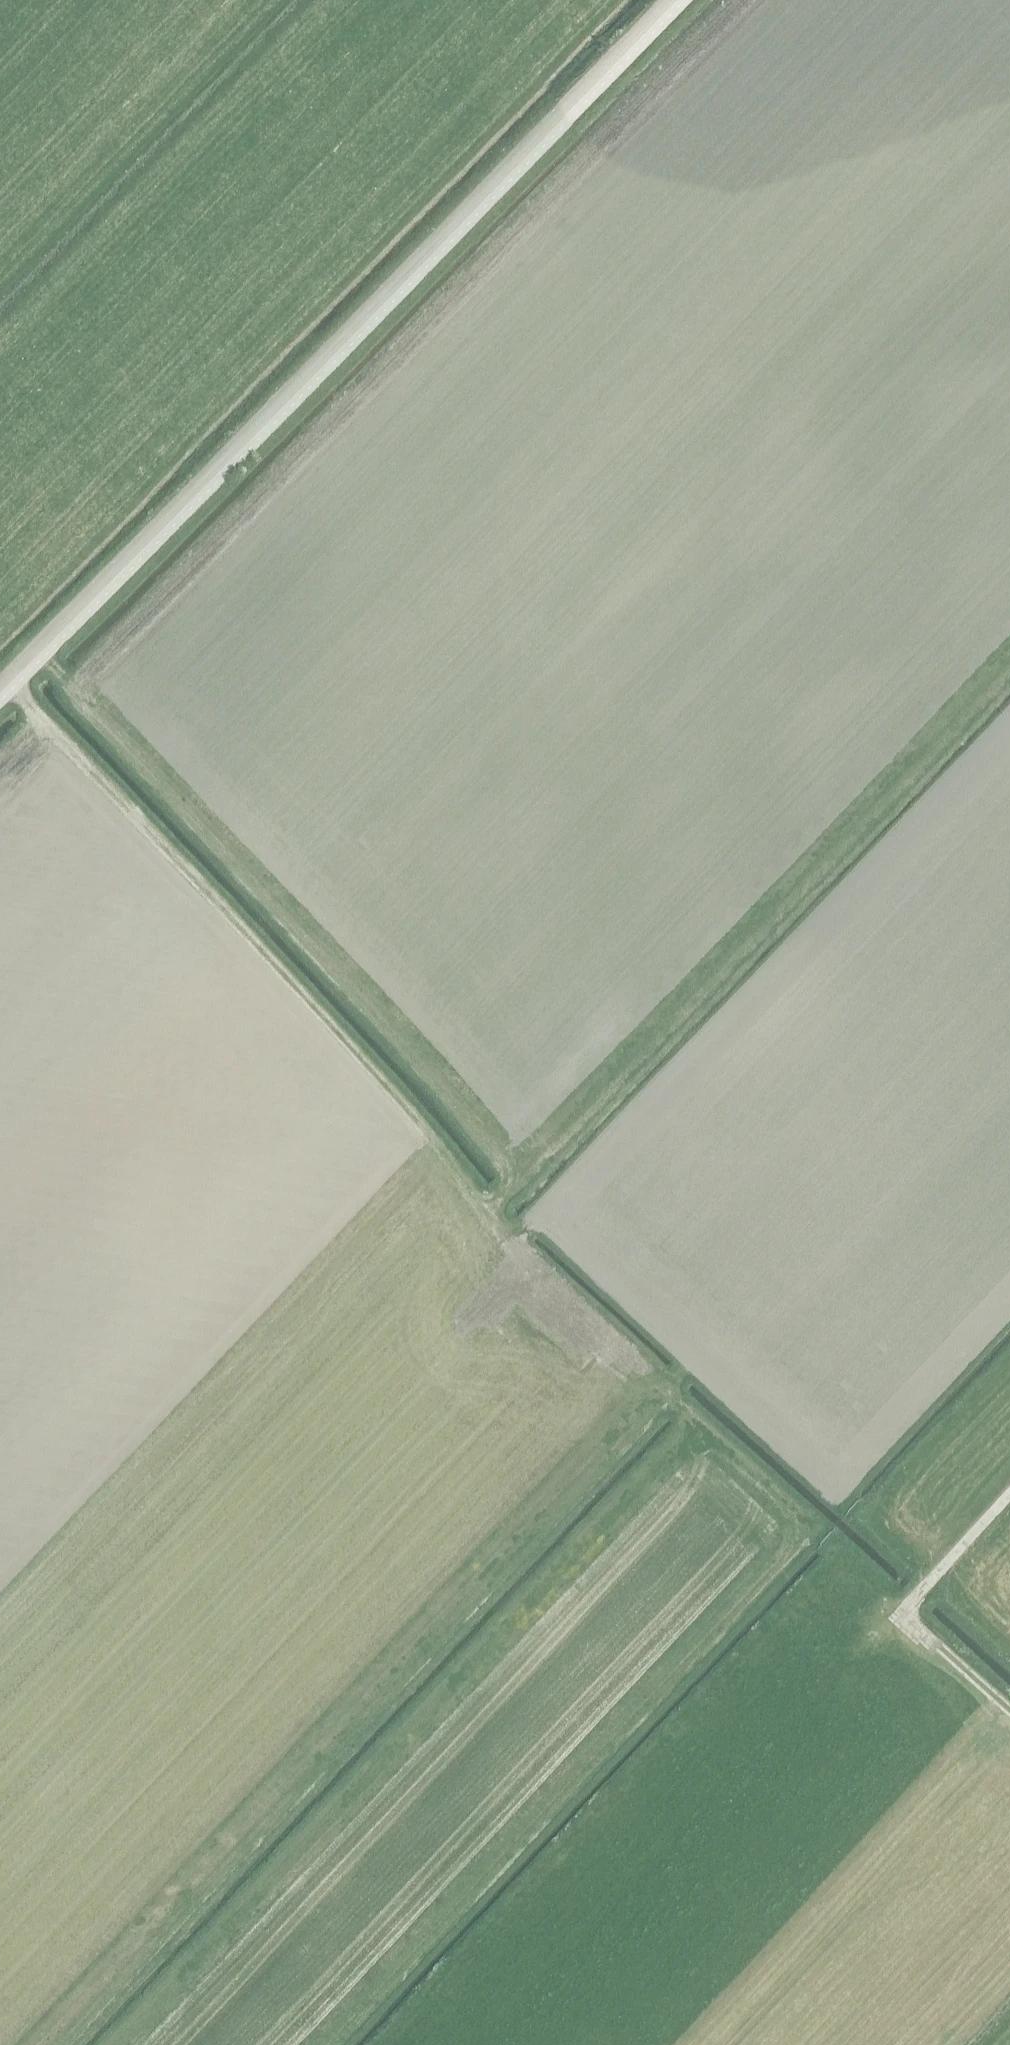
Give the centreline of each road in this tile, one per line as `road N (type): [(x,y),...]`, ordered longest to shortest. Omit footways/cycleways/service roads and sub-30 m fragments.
road 1 (track): [(0,687),(669,0)]

